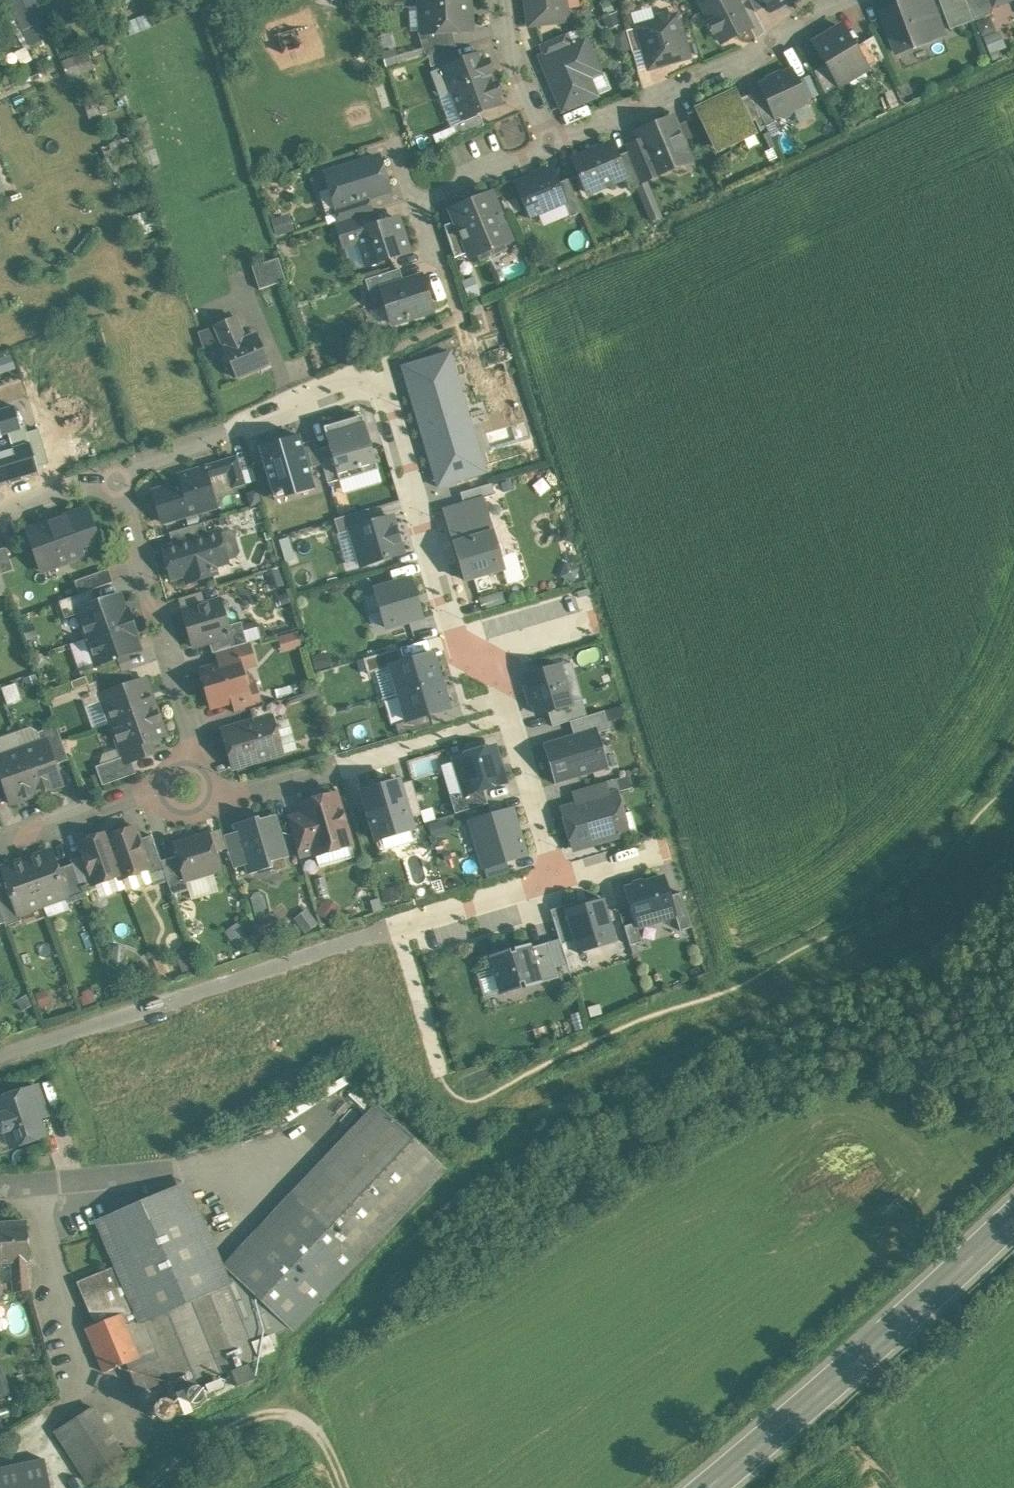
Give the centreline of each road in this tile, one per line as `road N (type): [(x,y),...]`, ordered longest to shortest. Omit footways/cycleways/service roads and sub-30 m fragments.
road 1 (residential): [(117,475),(377,375),(456,637),(490,659),(554,876)]
road 2 (residential): [(554,876),(0,1055)]
road 3 (secondary): [(711,1487),(1013,1223)]
road 4 (residential): [(556,153),(794,37),(833,0)]
road 5 (residential): [(117,475),(196,745),(193,782)]
road 6 (residential): [(0,1187),(269,1159)]
road 7 (residential): [(193,782),(224,800),(409,747)]
road 8 (residential): [(193,782),(0,846)]
road 9 (residential): [(501,0),(556,153)]
road 10 (residential): [(429,208),(556,153)]
road 11 (residential): [(0,514),(117,475)]

